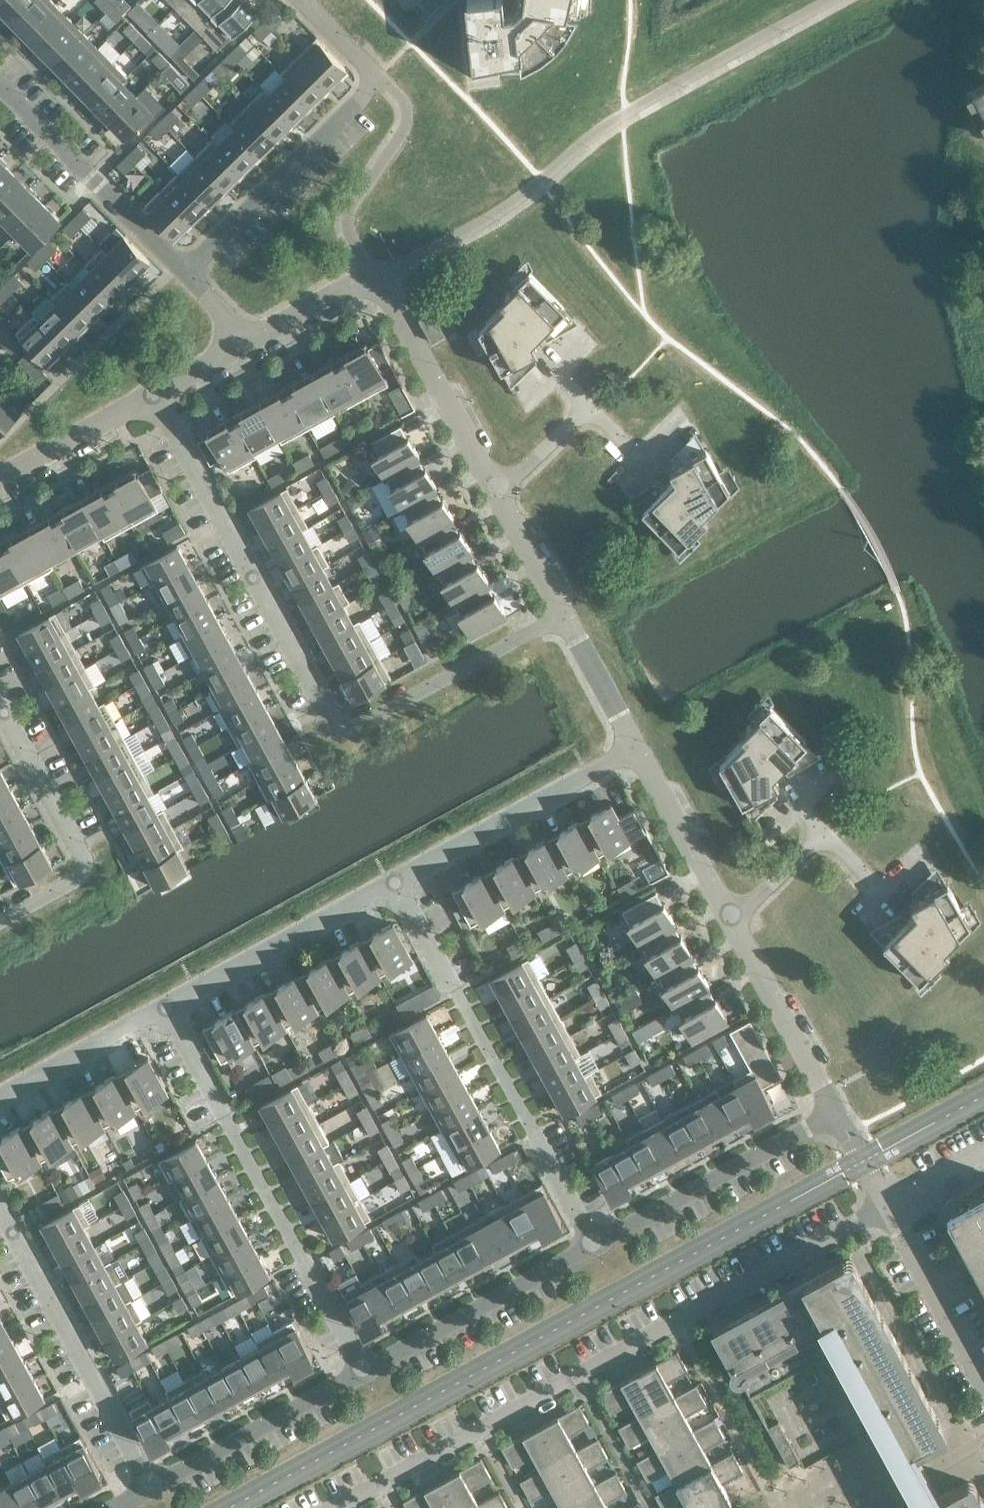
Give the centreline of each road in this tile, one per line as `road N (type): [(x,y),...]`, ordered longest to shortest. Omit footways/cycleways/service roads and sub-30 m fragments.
road 1 (residential): [(567,612),(356,726),(336,726),(154,395)]
road 2 (residential): [(337,1507),(889,1207)]
road 3 (residential): [(364,1368),(168,1008)]
road 4 (residential): [(592,1242),(395,884)]
road 5 (residential): [(502,498),(376,277),(245,344)]
road 6 (residential): [(188,274),(381,80),(300,0)]
road 7 (residential): [(152,1483),(0,1213)]
road 8 (residential): [(0,921),(72,881),(84,851),(0,700)]
road 9 (residential): [(395,884),(635,747)]
road 10 (residential): [(592,1242),(834,1112)]
road 11 (residential): [(188,274),(0,79)]
road 12 (residential): [(364,1368),(592,1242)]
road 13 (residential): [(168,1008),(395,884)]
road 14 (residential): [(152,1483),(364,1368)]
road 15 (residential): [(834,1112),(730,914)]
road 16 (residential): [(983,1378),(889,1207)]
road 17 (residential): [(0,1103),(168,1008)]
road 18 (residential): [(730,914),(635,747)]
road 19 (residential): [(0,474),(154,395)]
road 20 (residential): [(635,747),(567,612)]
road 21 (residential): [(567,612),(502,498)]
road 22 (residential): [(502,498),(592,407)]
road 23 (residential): [(826,832),(730,914)]

